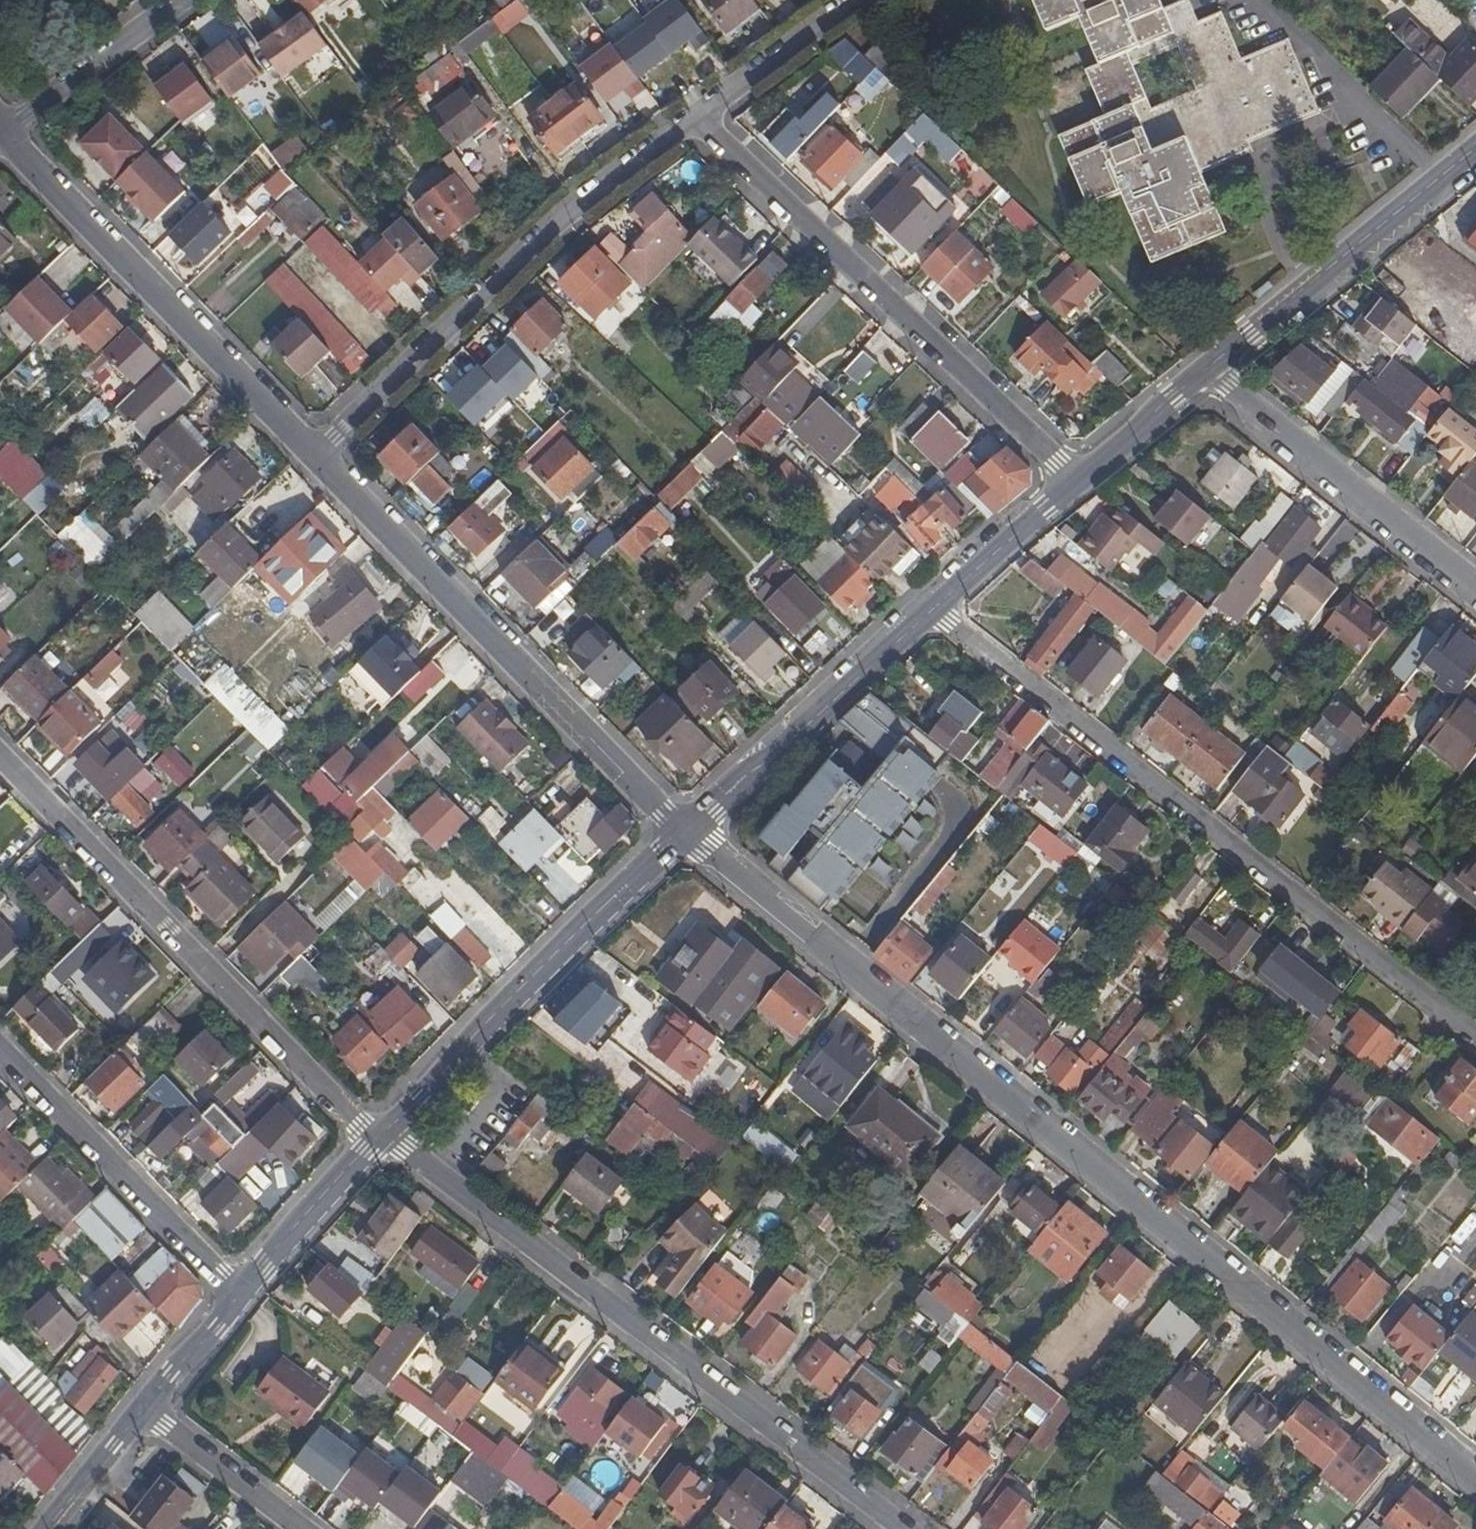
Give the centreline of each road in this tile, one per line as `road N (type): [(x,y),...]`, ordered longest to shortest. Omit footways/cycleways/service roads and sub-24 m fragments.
road 1 (residential): [(686,830),(1475,1480)]
road 2 (residential): [(935,608),(1475,1040)]
road 3 (residential): [(903,1528),(382,1131)]
road 4 (residential): [(0,760),(374,1140)]
road 5 (residential): [(698,111),(1078,481)]
road 6 (residential): [(317,452),(686,830)]
road 7 (residential): [(317,452),(561,218),(698,111)]
road 8 (residential): [(8,130),(317,452)]
road 9 (tertiary): [(382,1131),(686,830)]
road 10 (residential): [(0,1047),(242,1296)]
road 11 (tertiary): [(1206,368),(1475,150)]
road 12 (residential): [(1475,585),(1206,368)]
road 13 (tertiary): [(686,830),(935,608)]
road 14 (residential): [(8,130),(184,0)]
road 15 (tertiary): [(242,1296),(374,1140)]
road 16 (residential): [(299,1528),(144,1411)]
road 17 (tertiary): [(935,608),(1078,481)]
road 18 (residential): [(698,111),(848,0)]
road 19 (tertiary): [(1078,481),(1206,368)]
road 20 (tertiary): [(144,1411),(242,1296)]
road 21 (tertiary): [(50,1528),(144,1411)]

